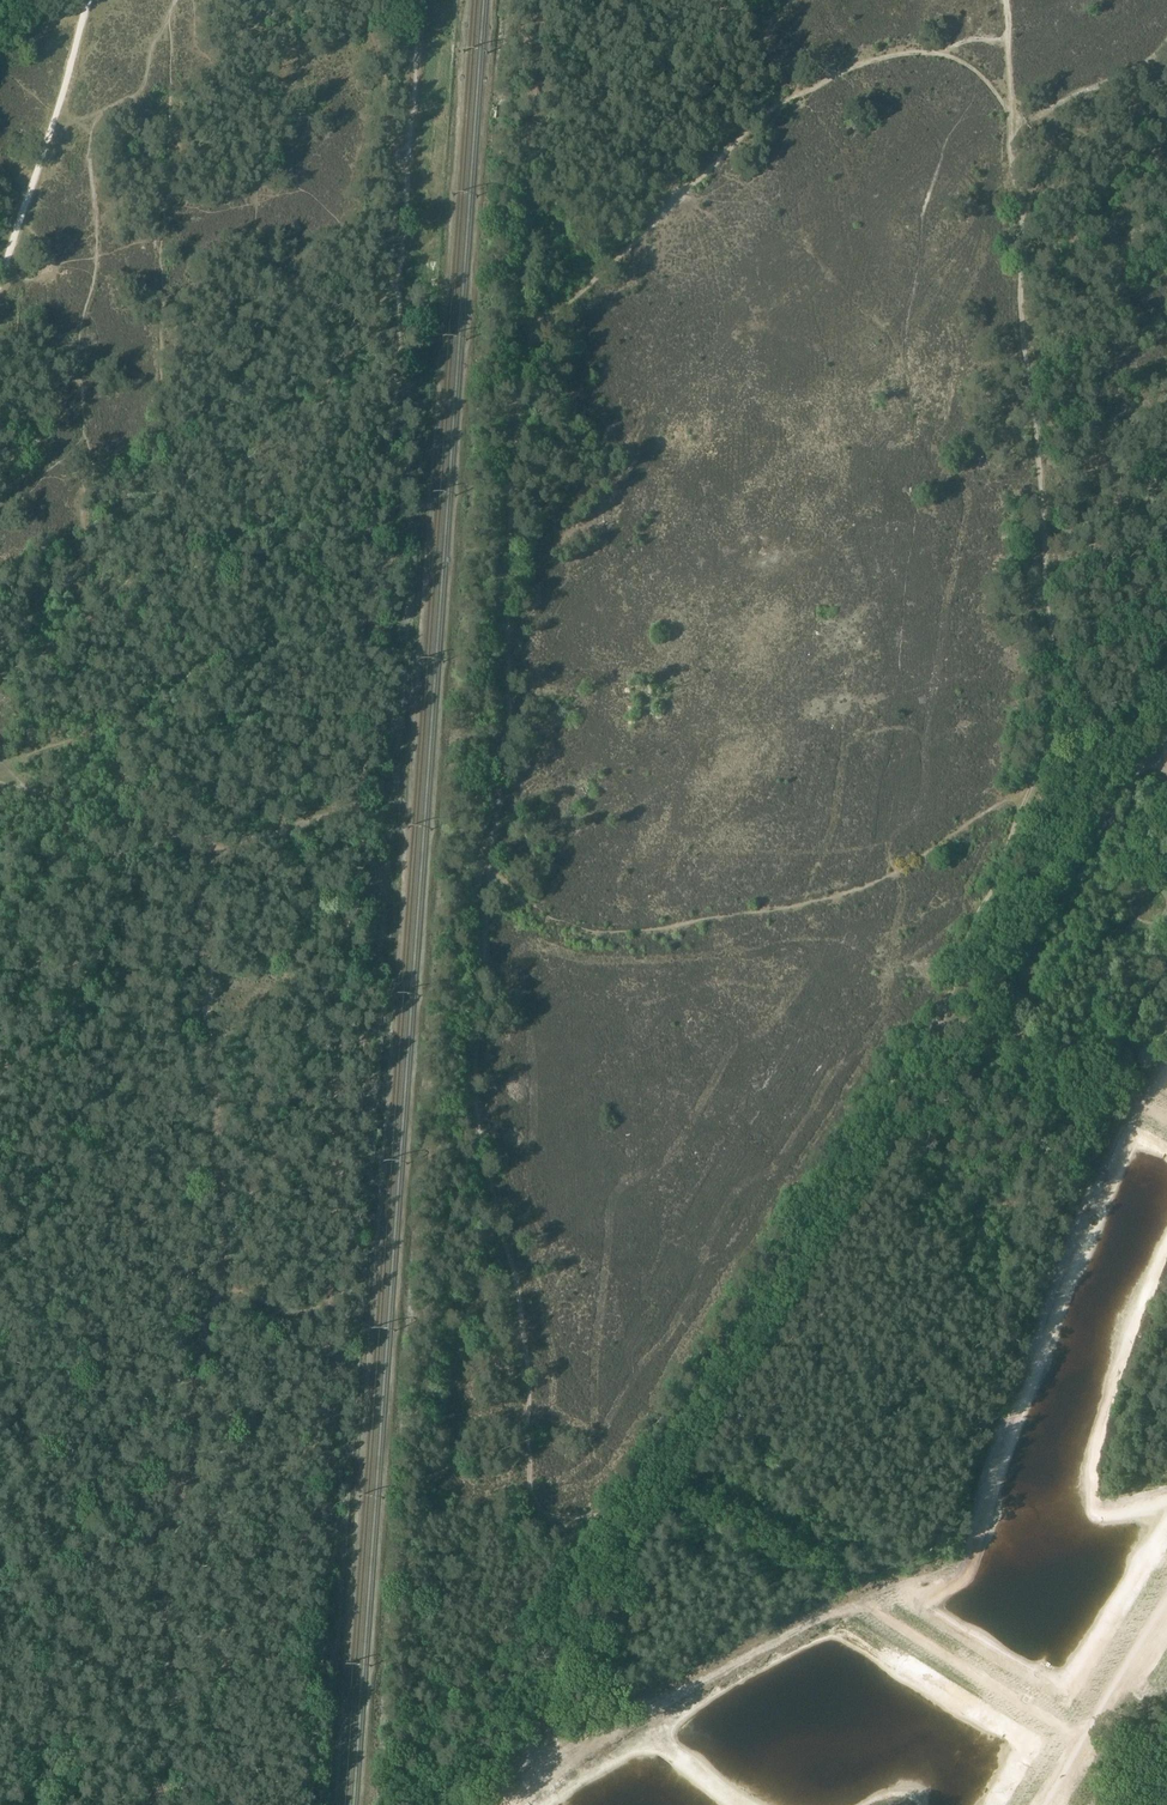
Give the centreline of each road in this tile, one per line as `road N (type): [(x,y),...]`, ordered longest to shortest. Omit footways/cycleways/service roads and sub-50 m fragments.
road 1 (track): [(1014,122),(1052,608),(1051,705),(1044,752),(930,1024)]
road 2 (track): [(930,1024),(445,1804)]
road 3 (track): [(1166,757),(1120,793),(979,999)]
road 4 (track): [(417,0),(402,185)]

